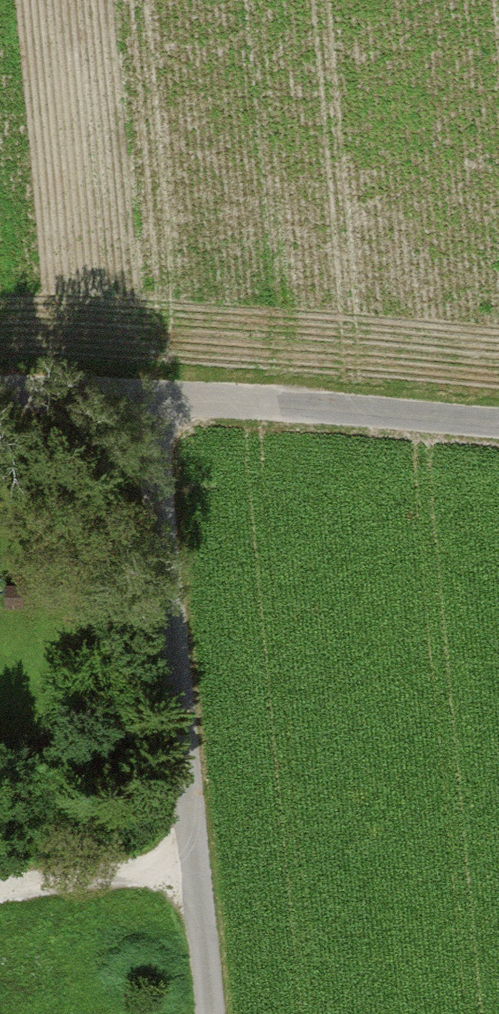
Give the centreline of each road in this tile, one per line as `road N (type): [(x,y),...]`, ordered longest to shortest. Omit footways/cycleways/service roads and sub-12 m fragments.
road 1 (unclassified): [(151,395),(206,1013)]
road 2 (unclassified): [(498,423),(151,395)]
road 3 (track): [(0,893),(193,866)]
road 4 (unclassified): [(151,395),(0,394)]

